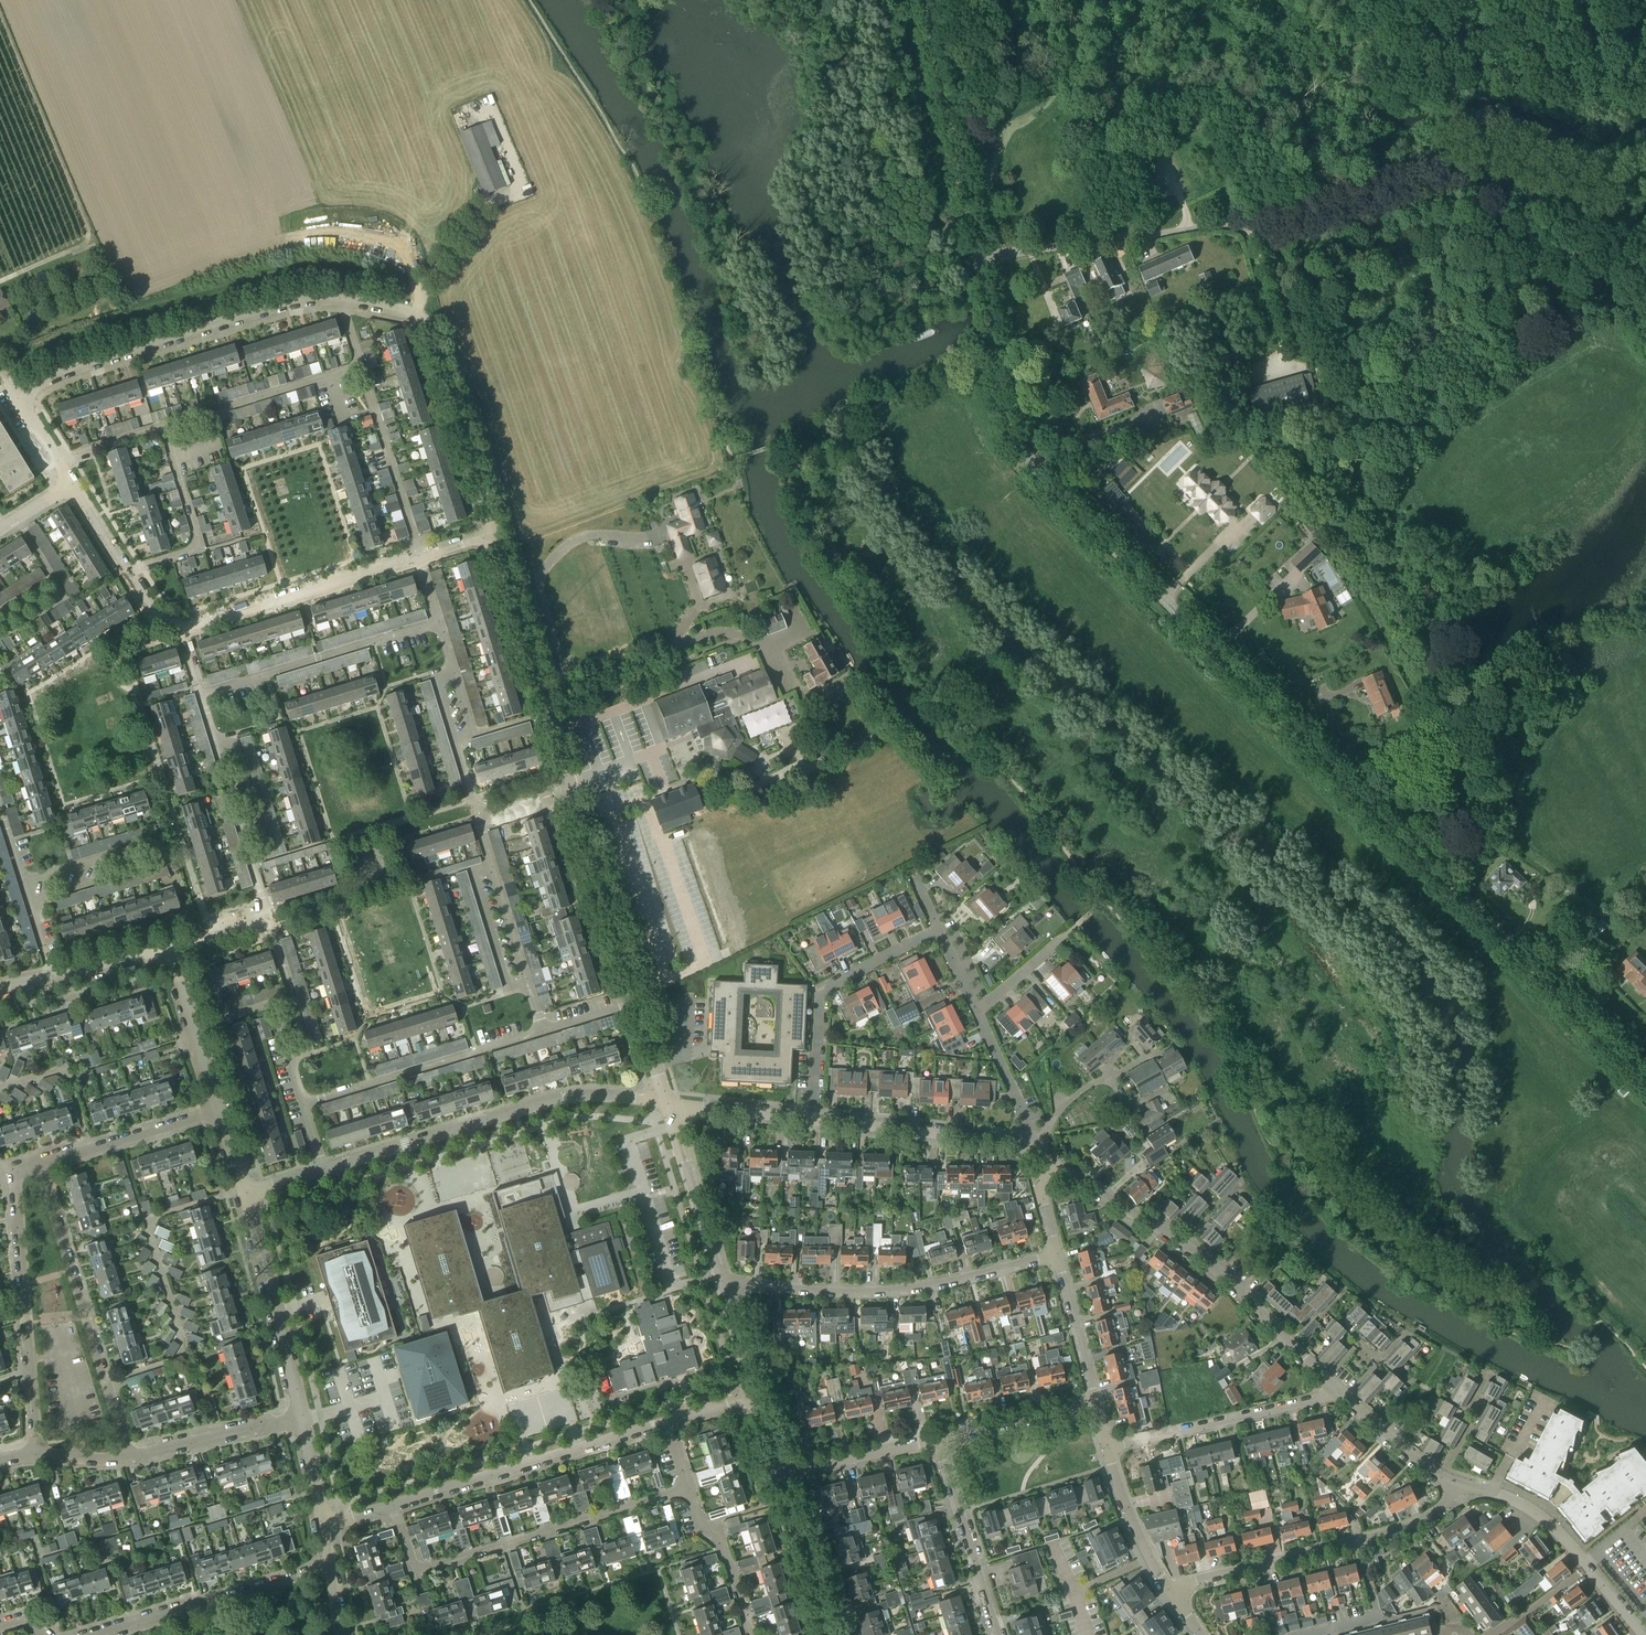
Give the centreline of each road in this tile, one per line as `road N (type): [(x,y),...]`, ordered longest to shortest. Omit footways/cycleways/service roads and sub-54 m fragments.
road 1 (unclassified): [(1645,1078),(1023,456),(976,257)]
road 2 (track): [(1608,304),(1438,418),(1393,472),(1388,526),(1475,771),(1478,848),(1454,886)]
road 3 (unclassified): [(1645,218),(1515,180),(1448,178),(1262,230),(1209,227),(976,257)]
road 4 (residential): [(493,538),(427,326),(416,314),(293,304),(57,375),(21,397)]
road 5 (residential): [(670,1103),(493,538)]
road 6 (residential): [(324,1524),(757,1398)]
road 7 (residential): [(245,1194),(563,1097),(670,1103)]
road 8 (residential): [(1336,1391),(1185,1244),(1050,1162)]
road 9 (residential): [(724,1292),(754,1283),(835,1292),(924,1288),(1058,1256)]
road 10 (residential): [(187,629),(493,538)]
road 11 (residential): [(1170,1591),(1403,1527),(1440,1508),(1455,1483)]
road 12 (residential): [(129,1458),(40,1165)]
road 13 (residential): [(36,1455),(16,1183),(40,1165)]
road 14 (unclassified): [(976,257),(925,0)]
road 15 (track): [(1448,178),(1458,153),(1452,81),(1459,66),(1580,0)]
road 16 (residential): [(1643,1634),(1552,1528),(1519,1504),(1455,1483)]
road 17 (residential): [(1109,1448),(1336,1391)]
road 18 (residential): [(303,1419),(245,1194)]
road 19 (residential): [(111,1634),(331,1569)]
road 20 (residential): [(1031,1149),(815,1121)]
road 21 (residential): [(939,1440),(997,1634)]
road 22 (residential): [(724,1292),(670,1103)]
road 23 (residential): [(40,1165),(221,1111)]
road 24 (residential): [(187,629),(161,618),(73,485)]
road 25 (residential): [(129,1458),(303,1419)]
road 26 (residential): [(0,991),(171,952)]
road 27 (residential): [(221,1111),(171,952)]
road 28 (residential): [(830,1634),(780,1476)]
road 29 (residential): [(780,1476),(939,1440)]
road 30 (residential): [(939,1440),(1096,1405)]
road 31 (residential): [(1170,1591),(1109,1448)]
road 32 (residential): [(1096,1405),(1058,1256)]
road 33 (residential): [(1455,1483),(1336,1391)]
road 34 (residential): [(1031,1149),(977,1012)]
road 35 (residential): [(815,1121),(670,1103)]
road 36 (track): [(1250,230),(1285,363)]
road 37 (residential): [(939,930),(820,990)]
road 38 (residential): [(815,1121),(820,990)]
road 39 (track): [(1458,71),(1383,34),(1351,0)]
road 40 (residential): [(977,1012),(1072,931)]

